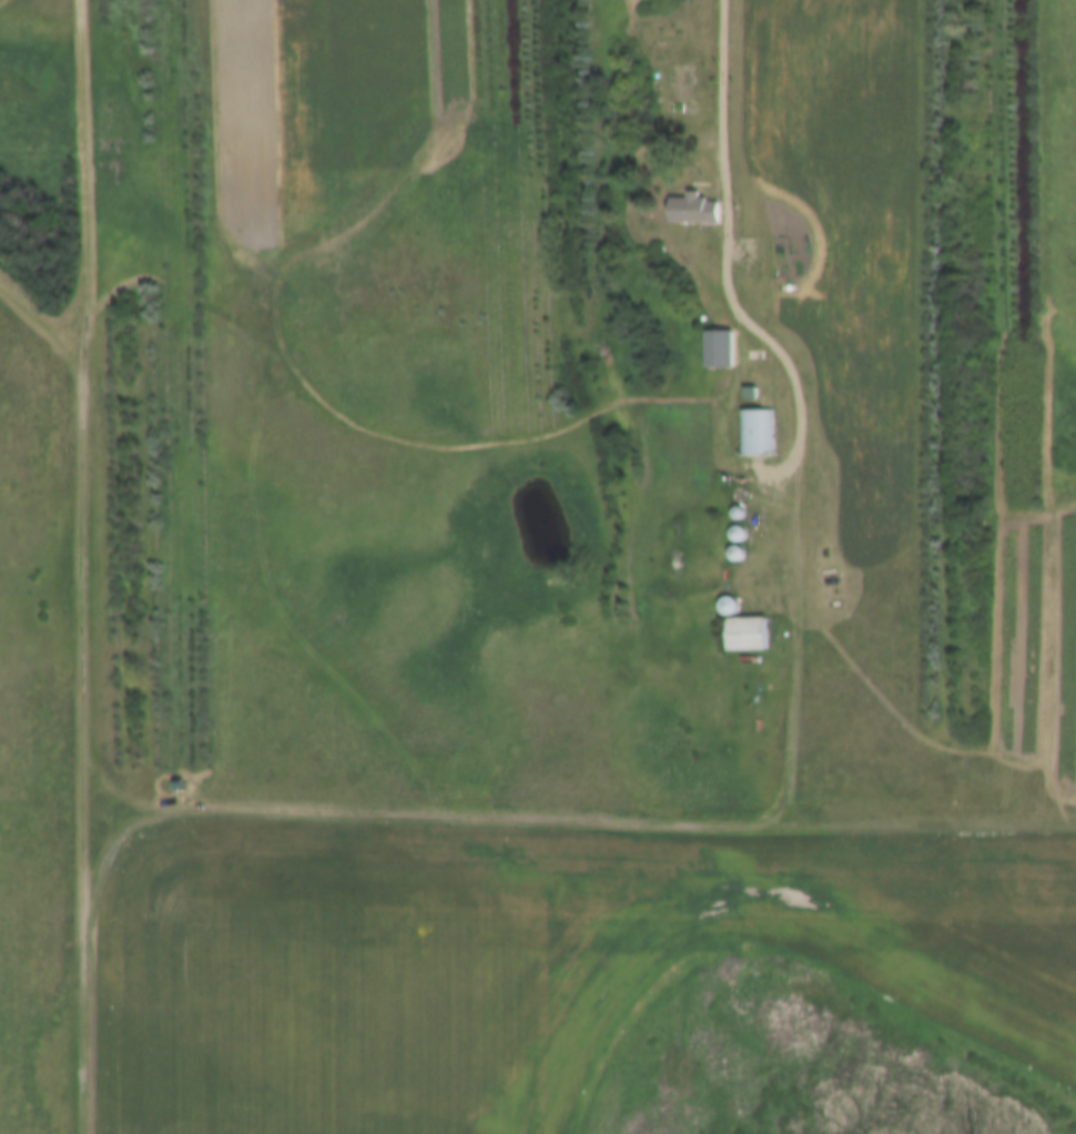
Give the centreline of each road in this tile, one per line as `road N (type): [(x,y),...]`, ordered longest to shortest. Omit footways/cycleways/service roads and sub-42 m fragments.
road 1 (track): [(79,1133),(78,0)]

